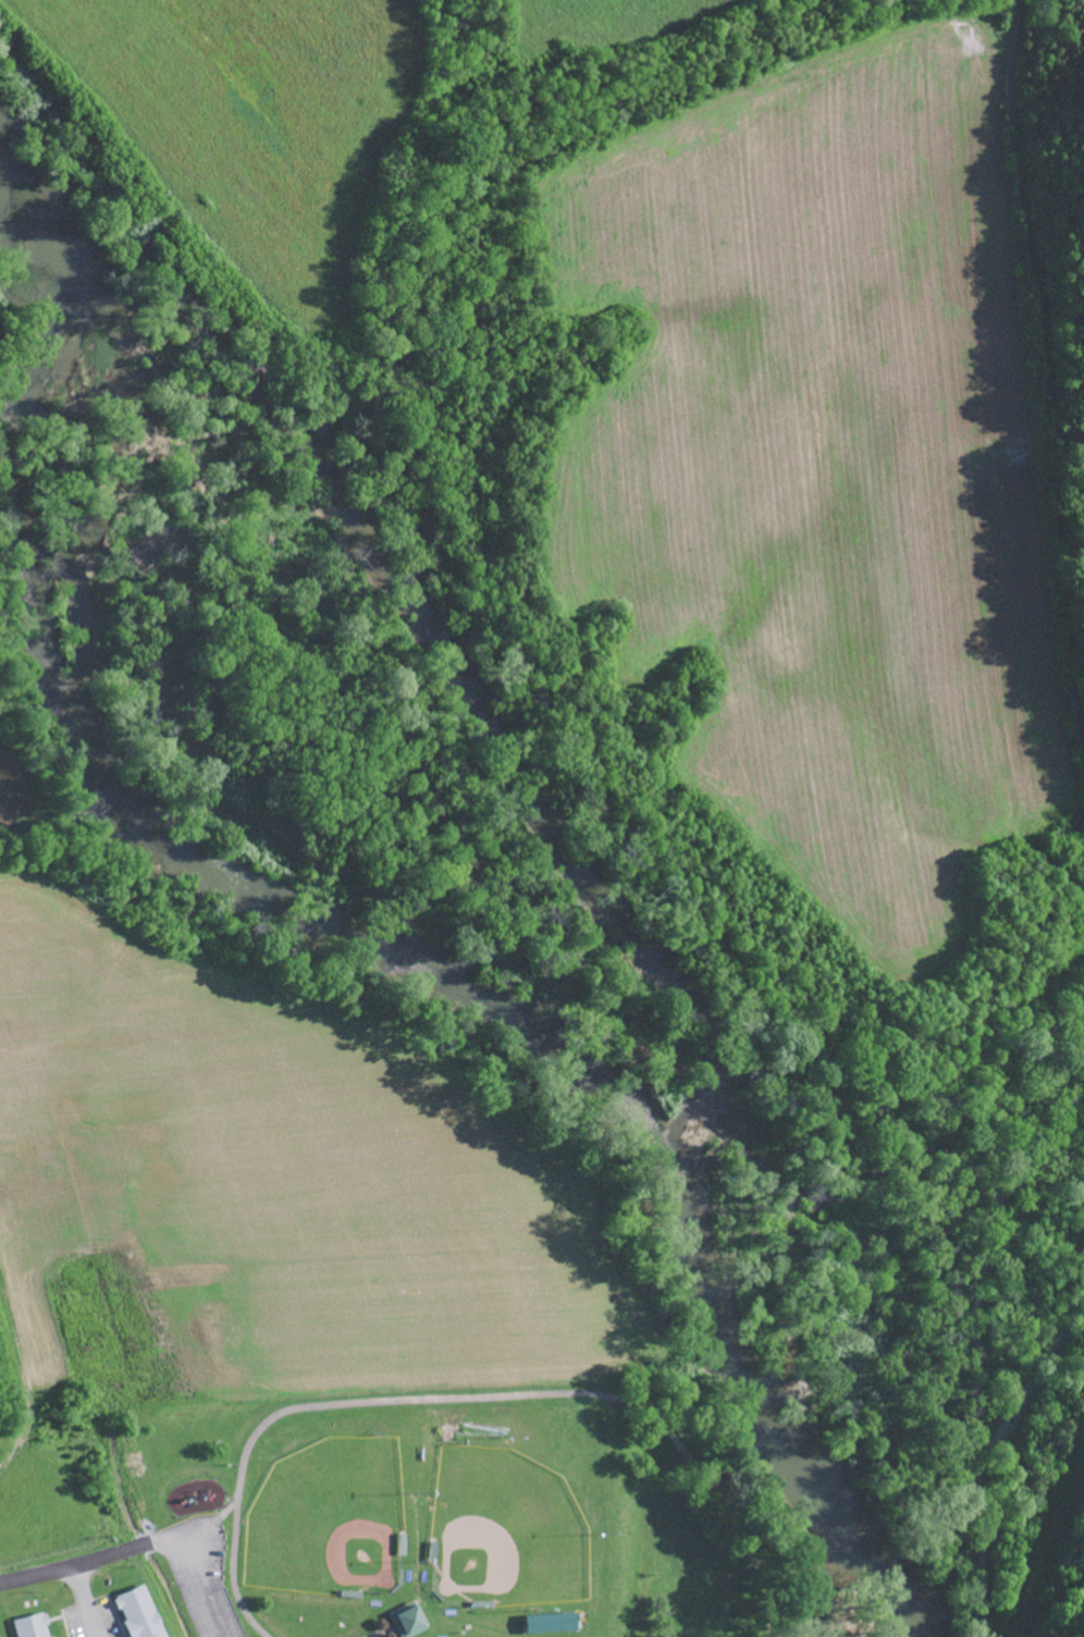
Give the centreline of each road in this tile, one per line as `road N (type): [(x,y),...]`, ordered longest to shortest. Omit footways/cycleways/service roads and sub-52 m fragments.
road 1 (residential): [(1083,765),(1046,324),(1017,155),(1022,0)]
road 2 (residential): [(987,1636),(980,1356),(990,1251),(1018,1176),(1083,1097)]
road 3 (residential): [(0,1581),(150,1543)]

